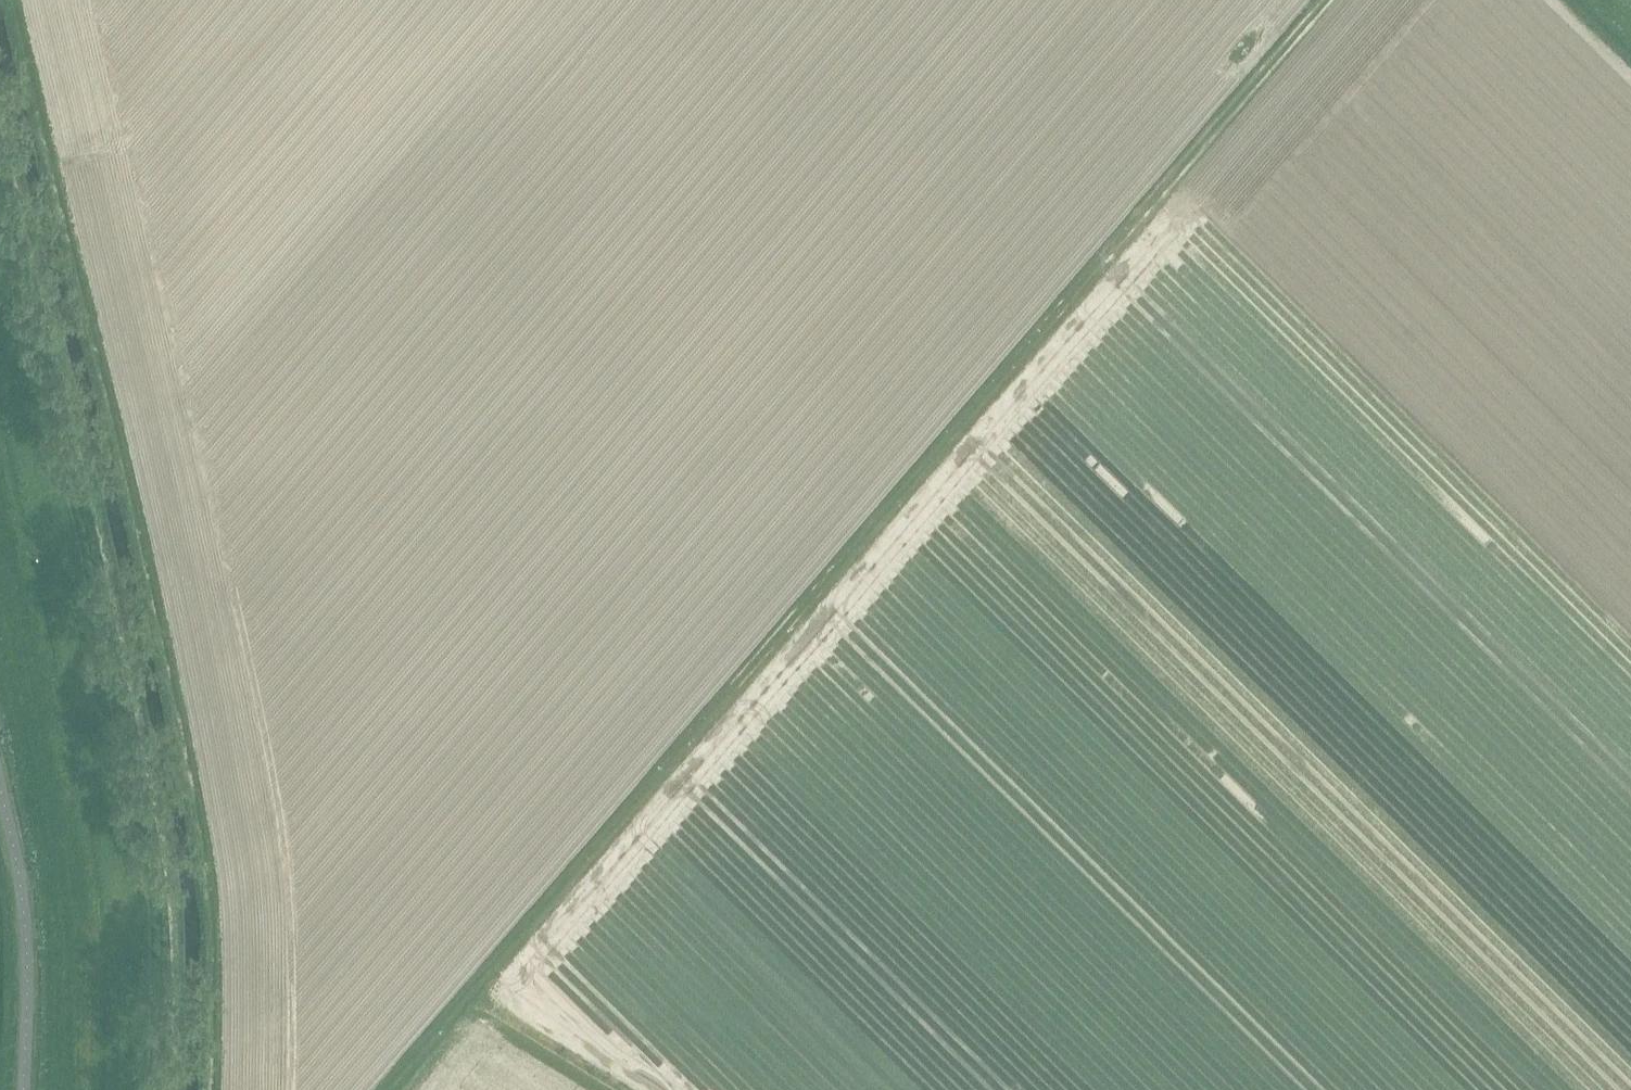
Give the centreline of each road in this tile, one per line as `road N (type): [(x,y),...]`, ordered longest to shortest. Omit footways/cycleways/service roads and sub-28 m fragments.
road 1 (track): [(387,1089),(1329,0)]
road 2 (track): [(0,179),(88,532),(158,900),(157,1089)]

